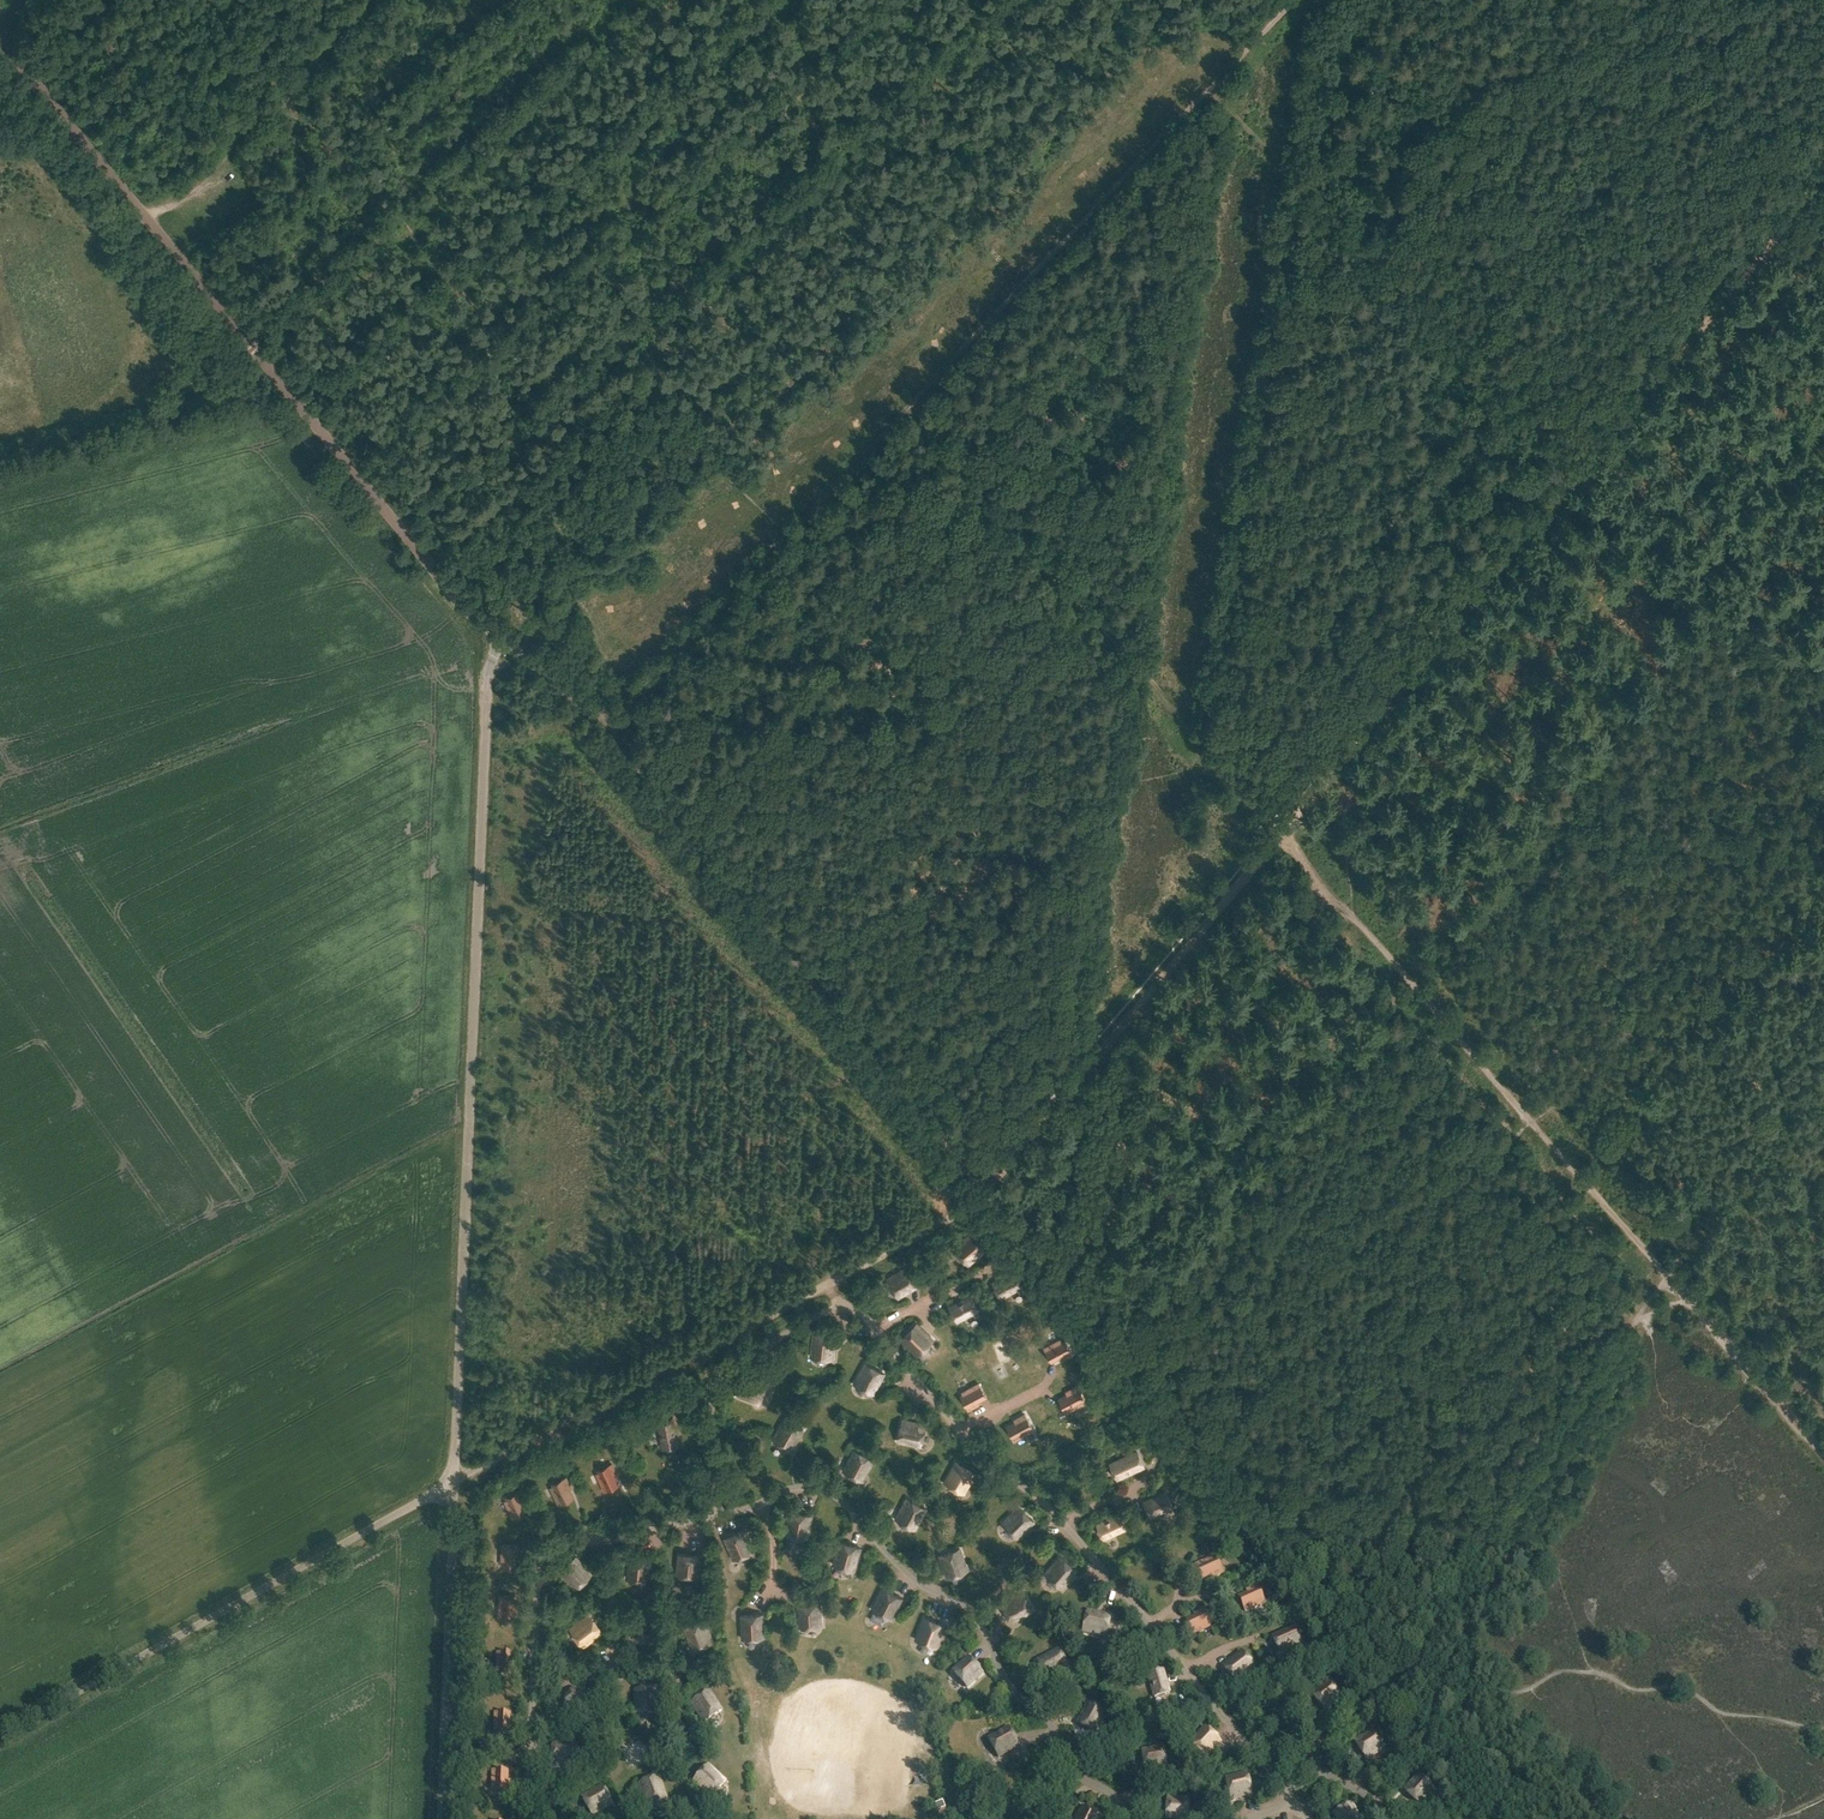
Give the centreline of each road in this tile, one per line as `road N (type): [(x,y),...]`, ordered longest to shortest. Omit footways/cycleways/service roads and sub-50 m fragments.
road 1 (unclassified): [(454,1480),(487,668),(498,640),(0,39)]
road 2 (track): [(605,732),(611,726),(1106,1321),(1140,1299),(1232,1190)]
road 3 (track): [(1786,847),(1524,1112),(1663,1270),(1823,1030)]
road 4 (track): [(1823,175),(1280,826)]
road 5 (track): [(910,412),(1291,0)]
road 6 (track): [(1823,859),(1786,847),(1581,828),(1280,826)]
road 7 (track): [(1502,1515),(1663,1270),(1823,1456)]
road 8 (unclassified): [(0,1735),(454,1480)]
road 9 (track): [(1405,977),(1232,1190),(1359,1362)]
road 10 (track): [(1405,977),(1524,1112),(1359,1362)]
road 11 (track): [(1280,826),(981,1188)]
road 12 (track): [(1106,1321),(1397,1679)]
road 13 (track): [(910,412),(1212,753)]
road 14 (track): [(494,632),(611,726),(794,534)]
road 15 (unclassified): [(442,1818),(454,1480)]
road 16 (track): [(1579,469),(1688,587),(1823,674)]
road 17 (unclassified): [(735,1331),(454,1480)]
road 18 (track): [(735,1331),(964,1207),(981,1188)]
road 19 (track): [(1359,1362),(1494,1529)]
road 20 (track): [(1388,1699),(1494,1529)]
road 21 (track): [(1280,826),(1405,977)]
road 22 (track): [(144,216),(210,180),(244,127),(277,98)]
road 23 (track): [(794,534),(910,412)]
road 24 (track): [(277,98),(388,0)]

